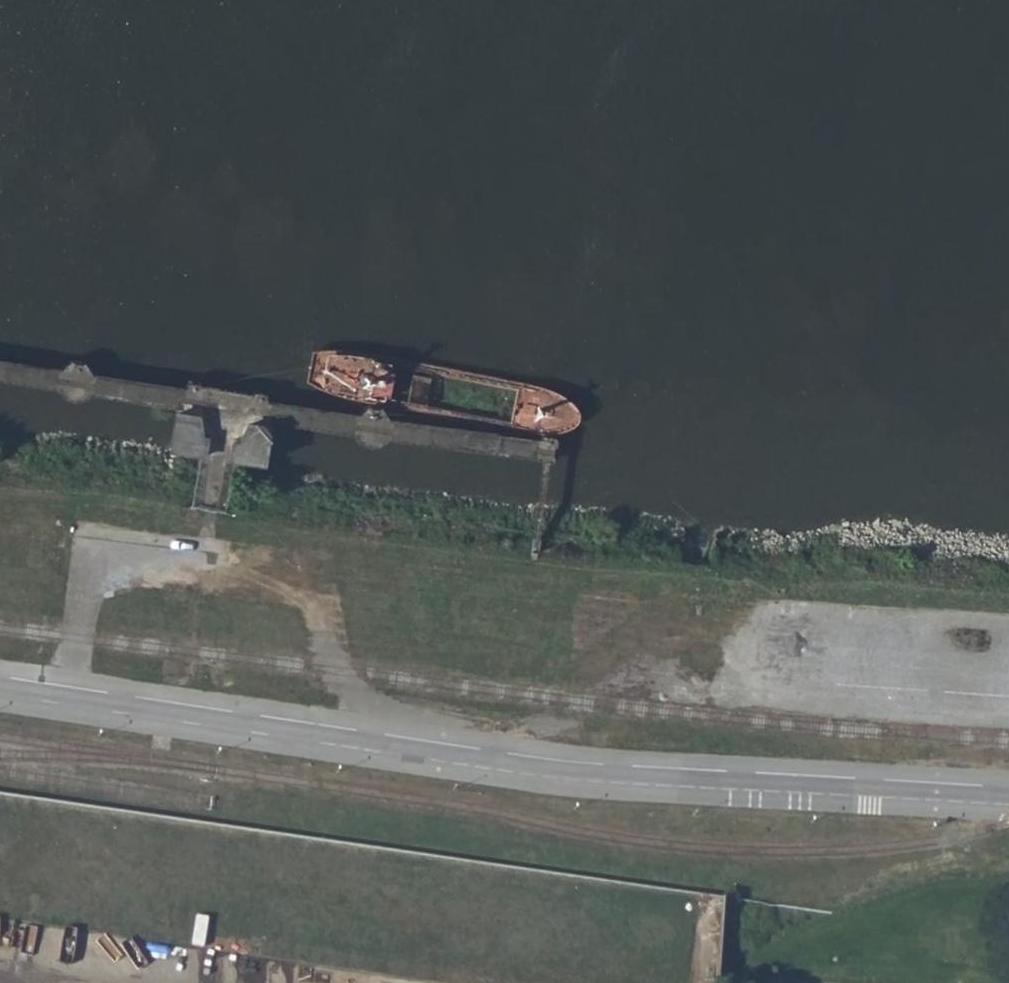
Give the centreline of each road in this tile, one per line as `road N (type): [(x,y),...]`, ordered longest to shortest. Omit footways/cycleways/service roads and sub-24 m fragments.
road 1 (residential): [(1008,804),(537,775),(0,694)]

